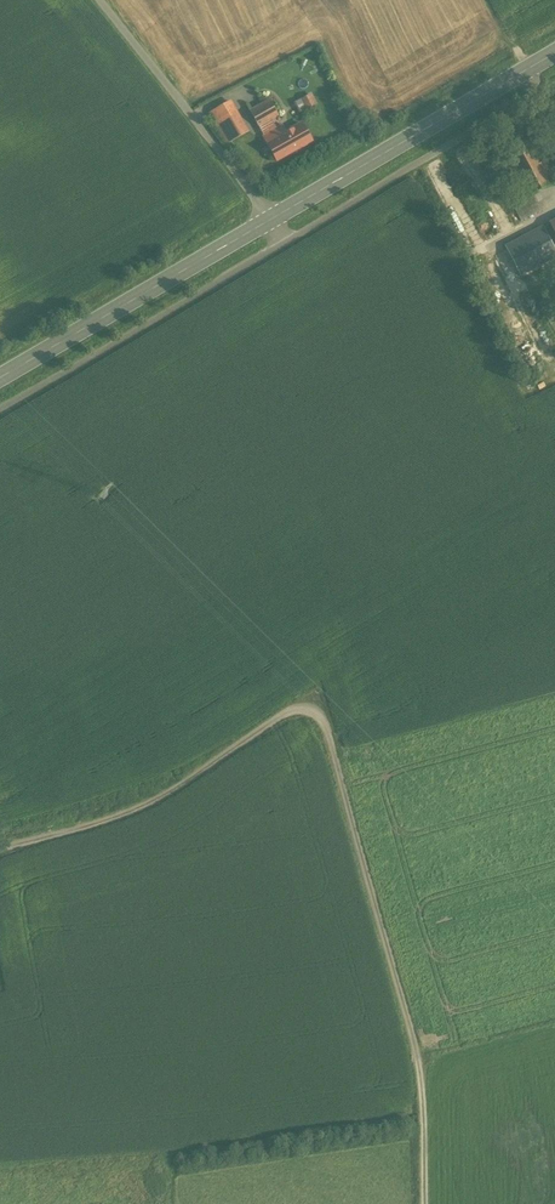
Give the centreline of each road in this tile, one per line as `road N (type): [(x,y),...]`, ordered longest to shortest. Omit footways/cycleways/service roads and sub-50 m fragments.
road 1 (track): [(423,1203),(419,1075),(322,720),(306,711),(276,719),(150,801),(0,845)]
road 2 (primary): [(554,53),(270,219)]
road 3 (primary): [(270,219),(0,377)]
road 4 (unclassified): [(270,219),(102,0)]

